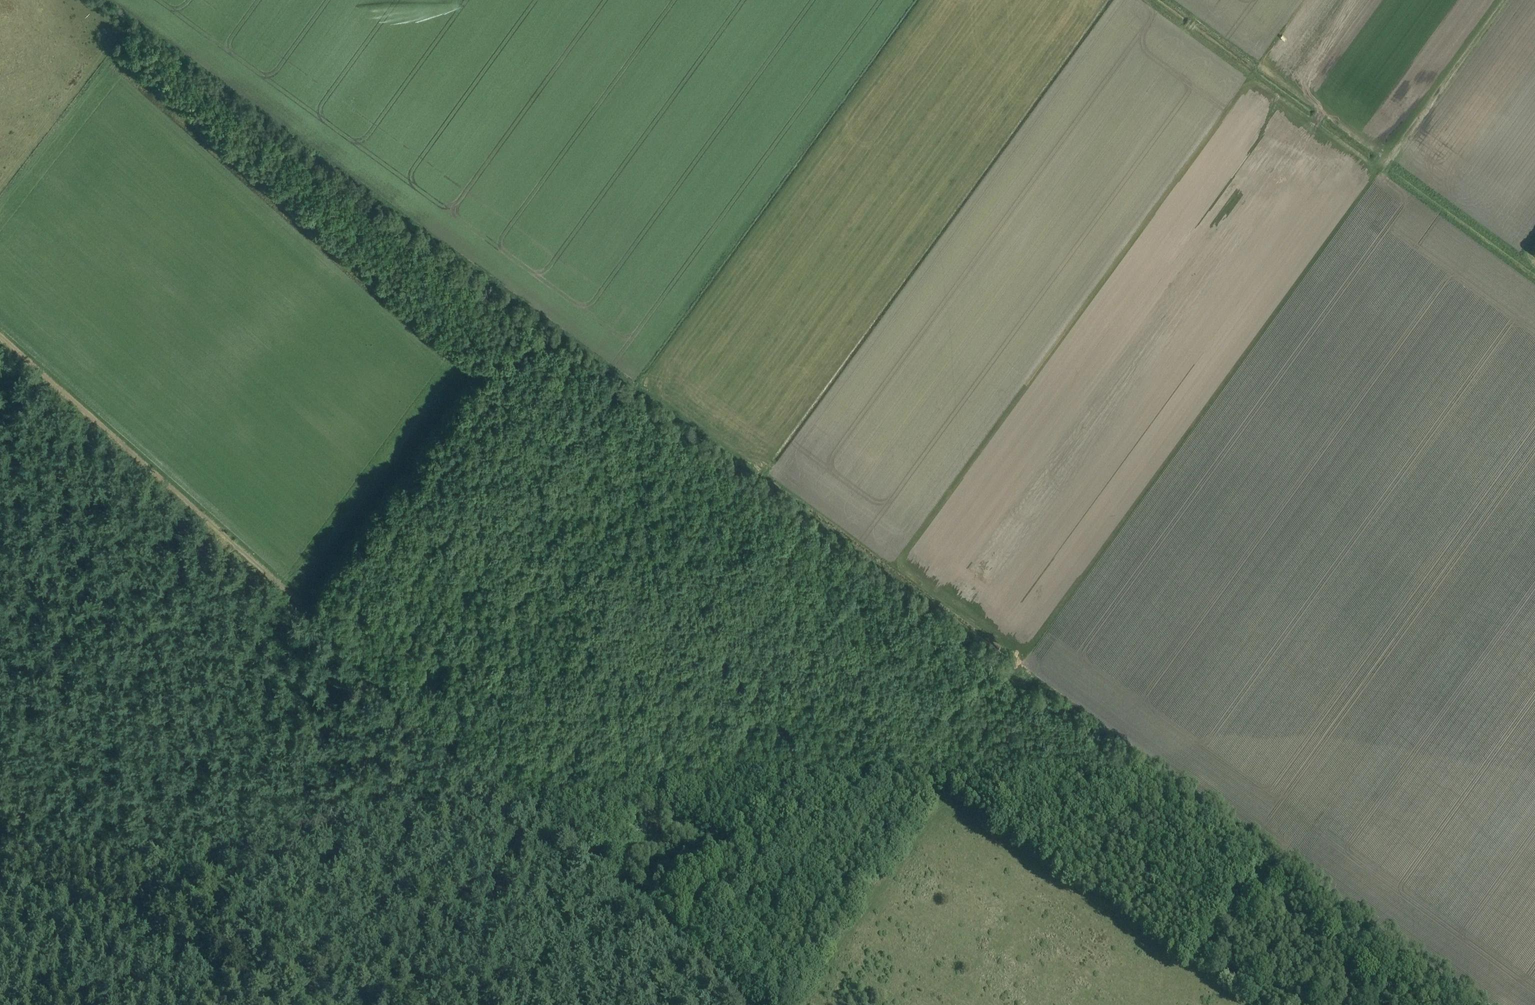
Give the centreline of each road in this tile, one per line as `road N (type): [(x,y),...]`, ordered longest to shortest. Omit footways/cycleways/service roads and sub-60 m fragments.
road 1 (track): [(757,1004),(0,336)]

